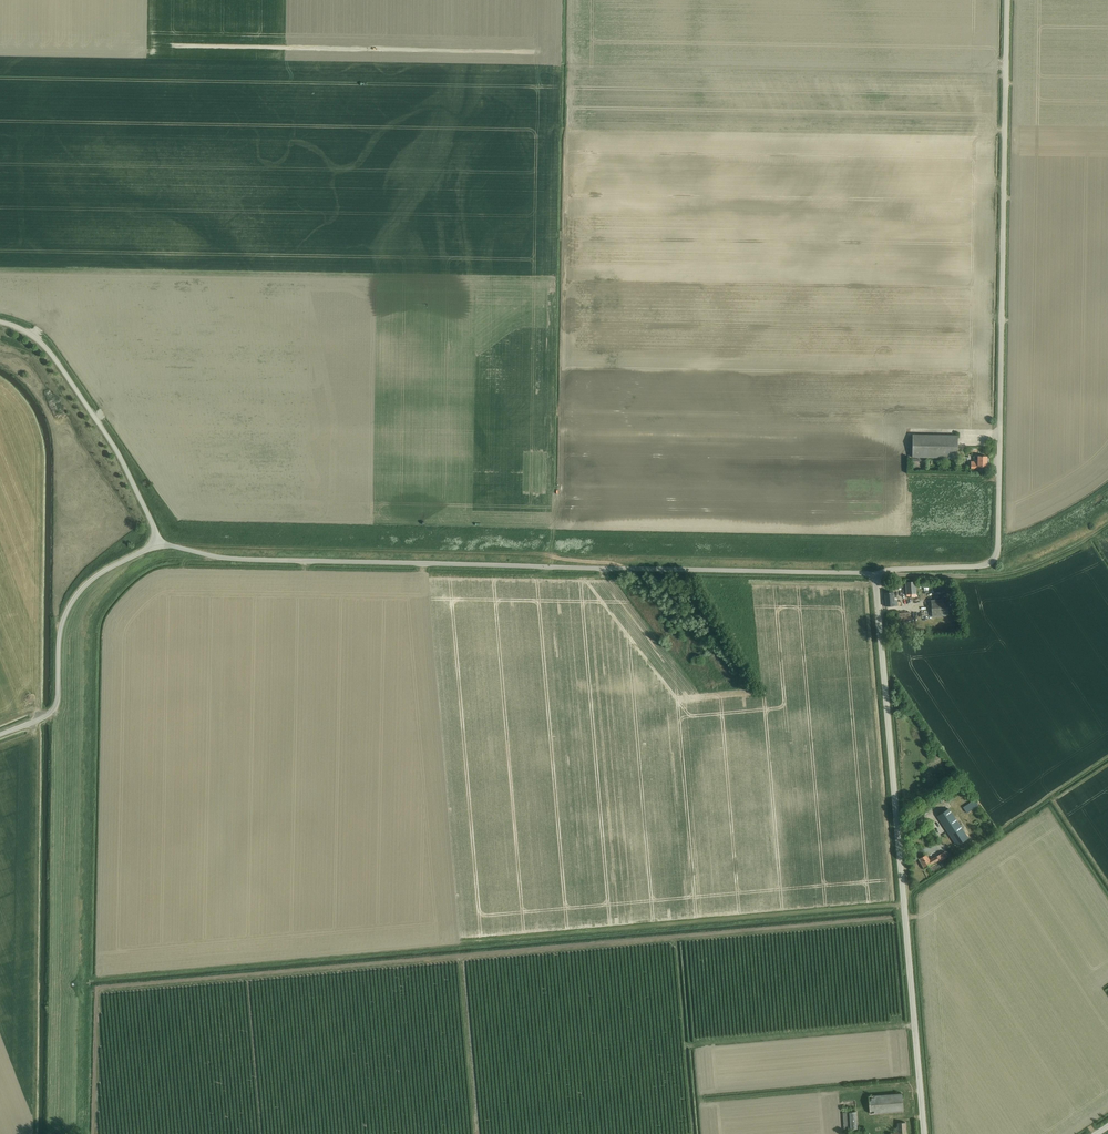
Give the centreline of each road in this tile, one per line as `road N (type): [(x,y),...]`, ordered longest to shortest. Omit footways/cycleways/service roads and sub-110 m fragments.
road 1 (unclassified): [(926,1133),(878,576),(985,565),(1000,546),(1008,0)]
road 2 (track): [(878,576),(245,561),(156,544)]
road 3 (unclassified): [(0,735),(49,715),(58,701),(61,628),(81,591),(156,544),(113,440),(51,351),(33,332),(0,320)]
road 4 (track): [(878,576),(1002,575),(1107,525)]

